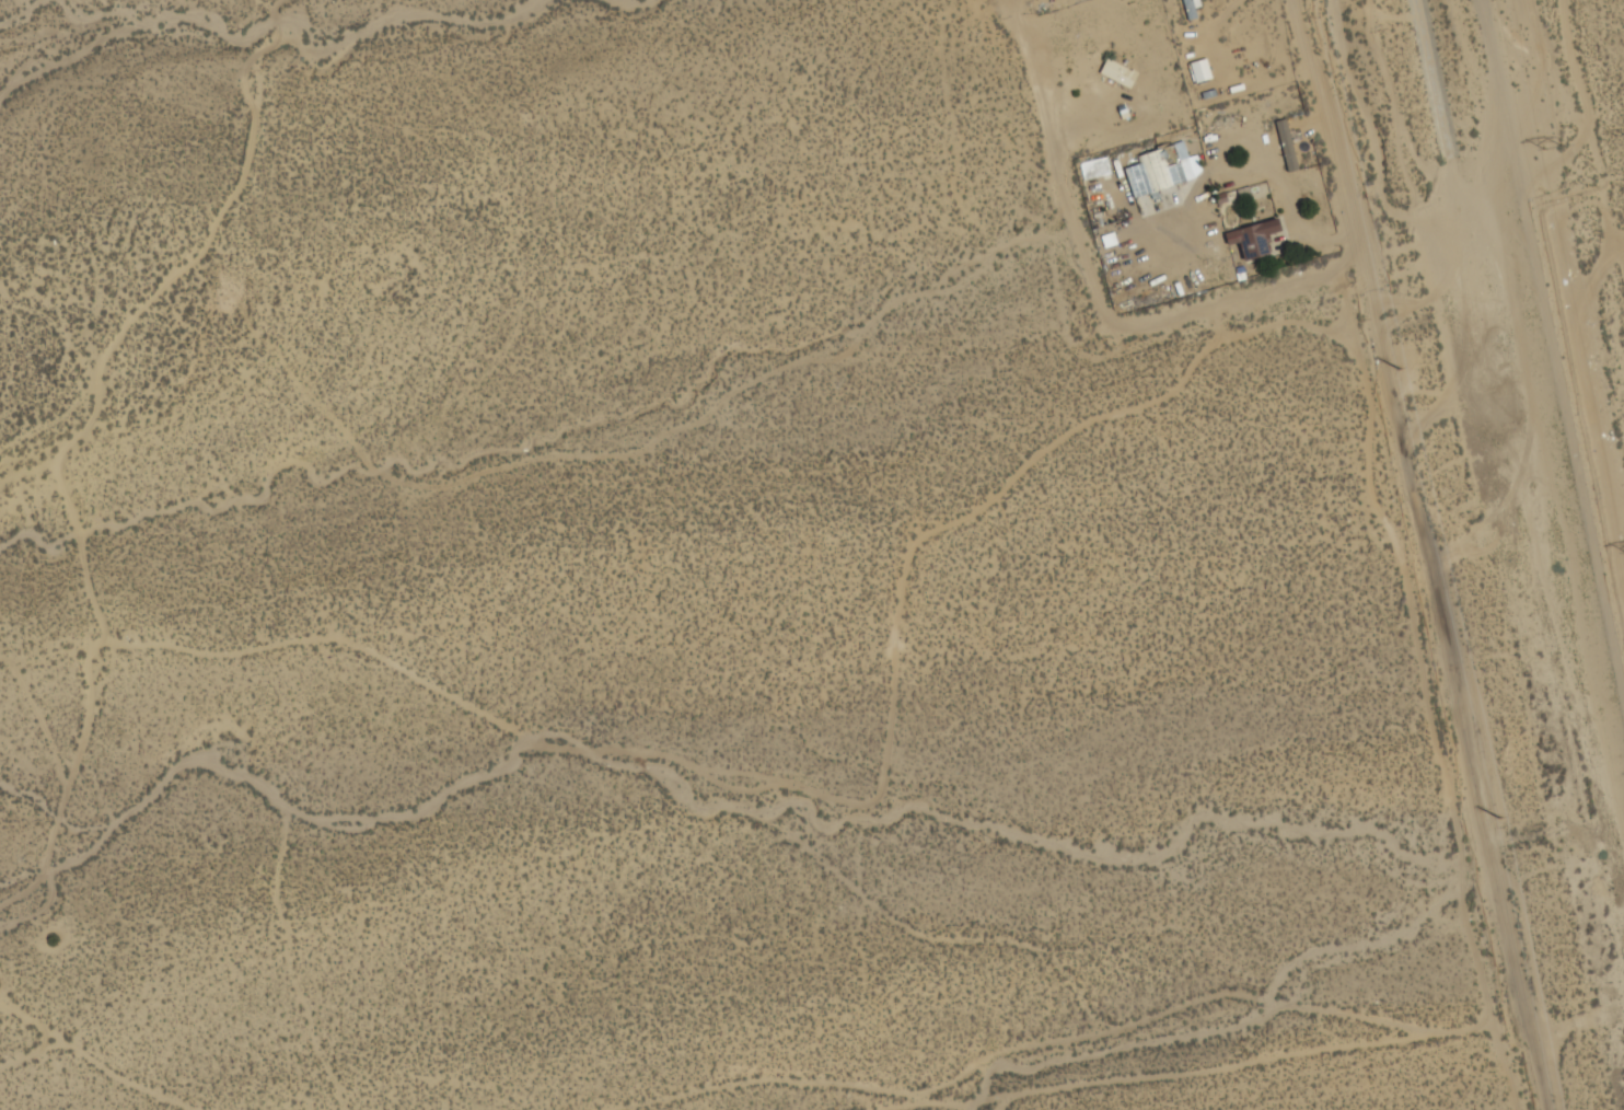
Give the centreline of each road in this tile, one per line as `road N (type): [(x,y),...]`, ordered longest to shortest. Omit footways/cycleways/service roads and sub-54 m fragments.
road 1 (track): [(1359,270),(1286,296),(1147,325),(1122,321),(1109,302),(1044,48),(1016,0)]
road 2 (track): [(1288,0),(1365,289)]
road 3 (track): [(1349,235),(1306,233),(1277,178),(1261,165),(1215,169)]

